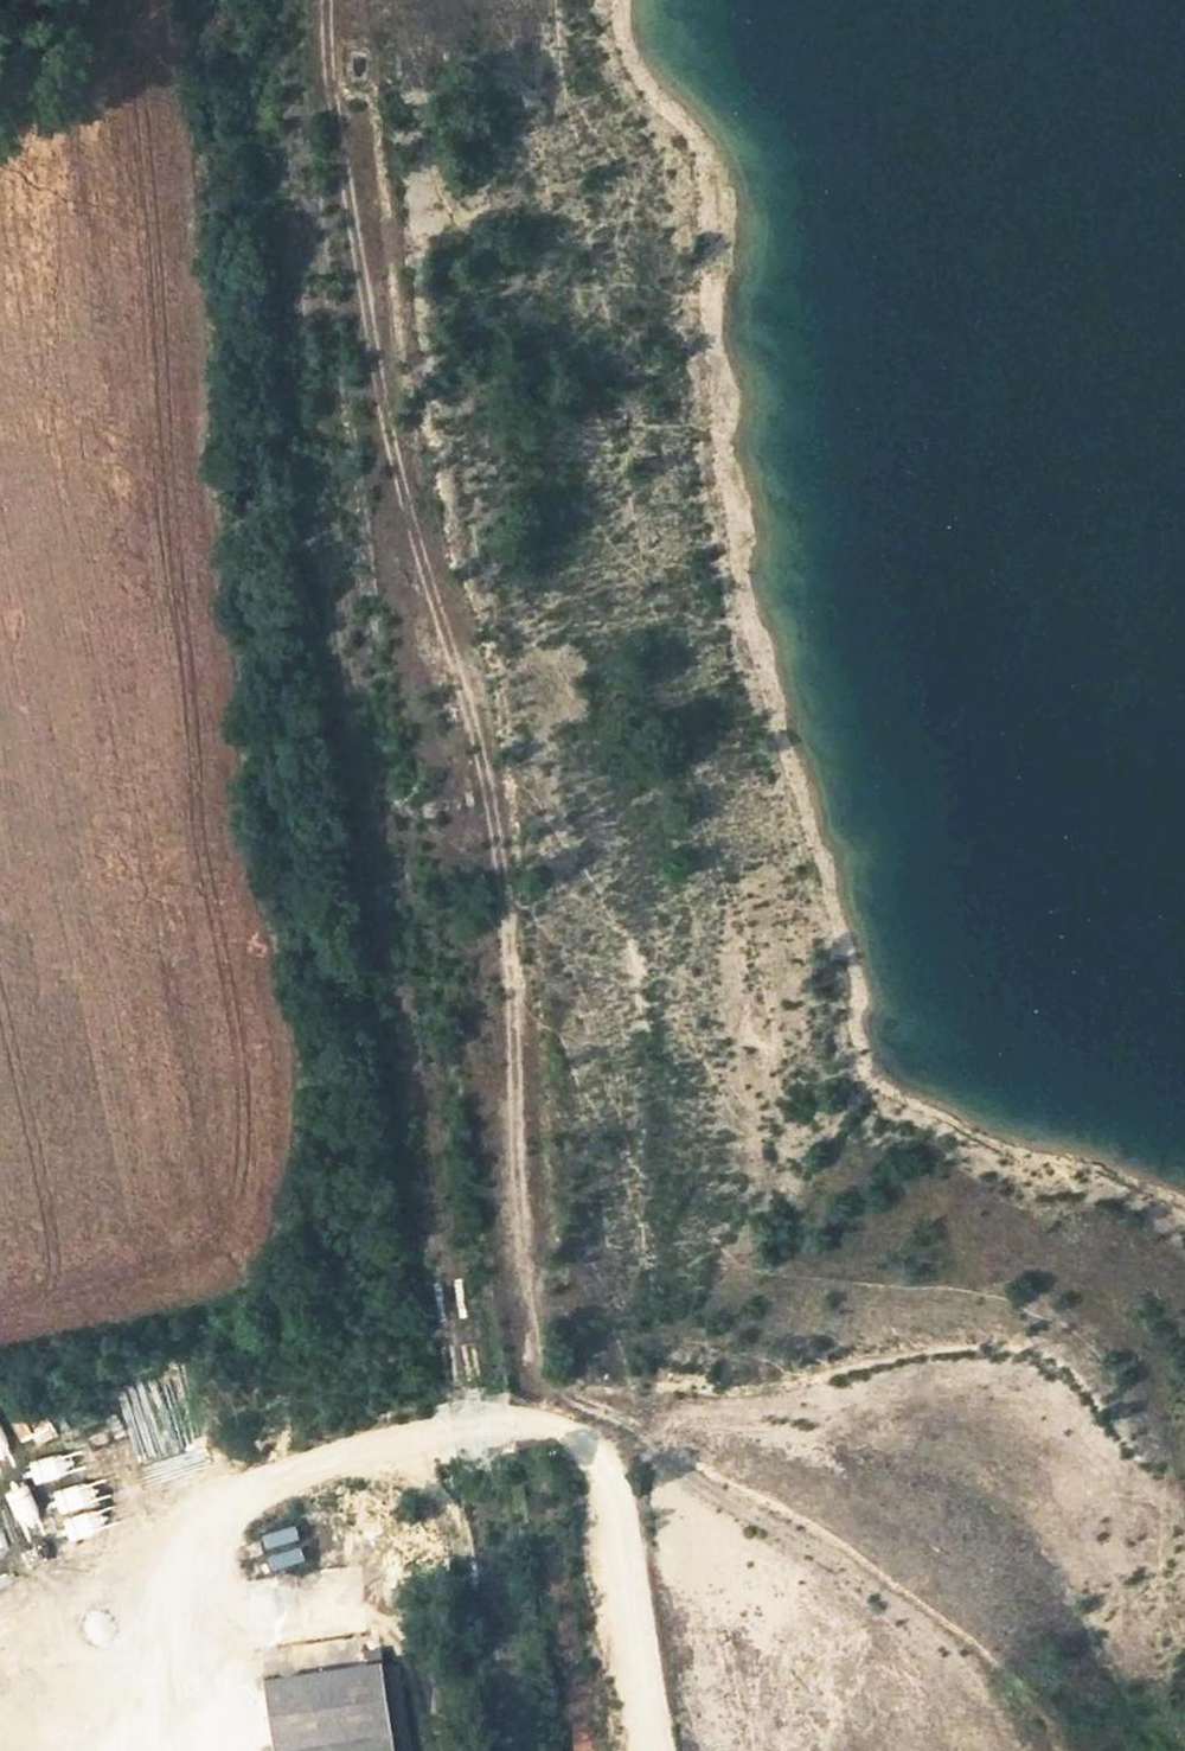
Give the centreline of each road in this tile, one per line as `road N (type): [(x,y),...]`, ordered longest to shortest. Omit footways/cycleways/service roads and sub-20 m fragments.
road 1 (track): [(653,1750),(619,1541),(598,1466),(562,1431),(507,1418),(346,1455),(216,1510),(169,1564),(88,1750)]

